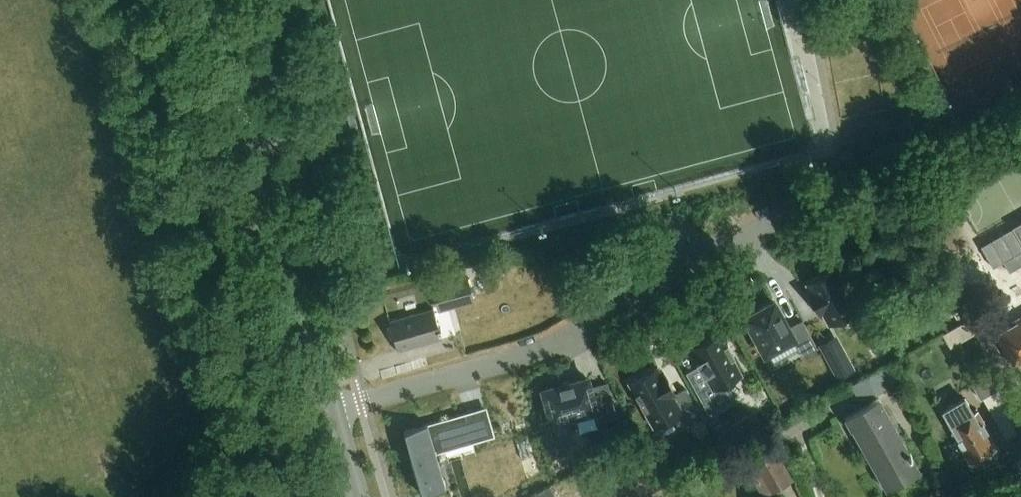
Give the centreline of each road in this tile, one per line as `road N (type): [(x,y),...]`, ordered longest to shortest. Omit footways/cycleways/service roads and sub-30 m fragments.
road 1 (residential): [(334,412),(548,348),(799,214)]
road 2 (secondary): [(334,412),(224,0)]

